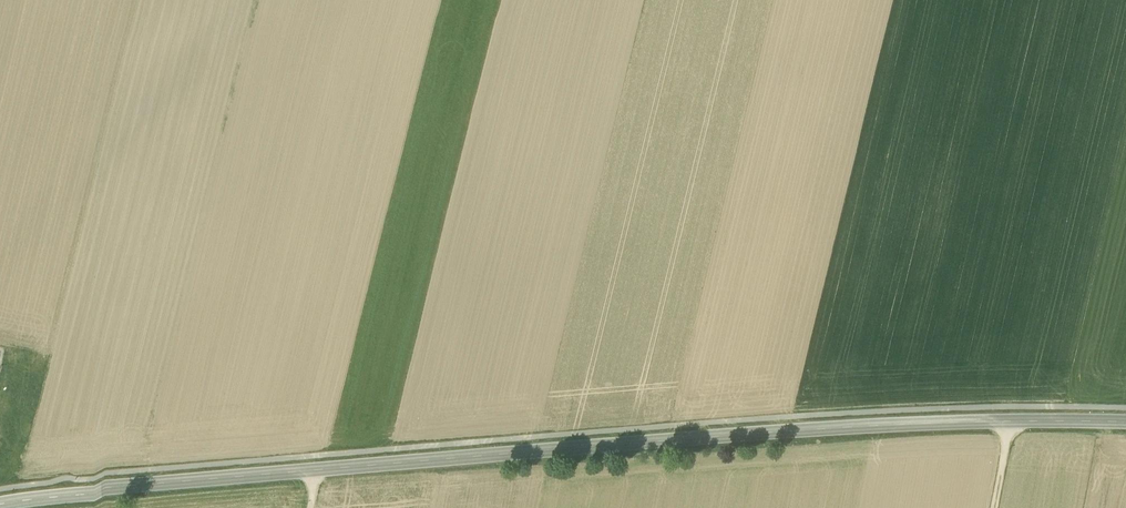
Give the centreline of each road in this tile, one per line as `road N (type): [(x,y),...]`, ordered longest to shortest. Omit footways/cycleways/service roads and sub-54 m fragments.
road 1 (tertiary): [(0,499),(693,438),(1125,424)]

